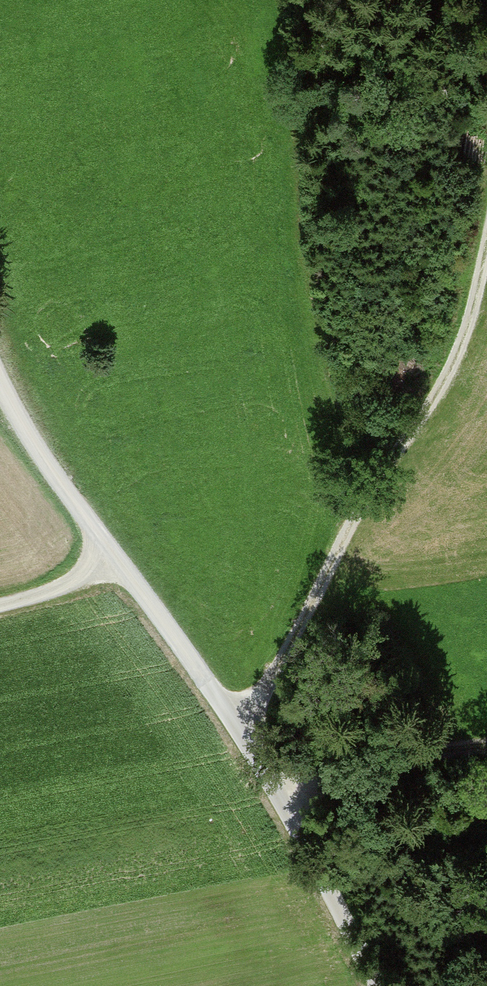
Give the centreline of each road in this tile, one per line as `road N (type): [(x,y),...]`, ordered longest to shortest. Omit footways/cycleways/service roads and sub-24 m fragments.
road 1 (track): [(0,383),(33,447),(242,728),(486,299)]
road 2 (unclassified): [(242,728),(381,985)]
road 3 (track): [(263,767),(437,727),(486,725)]
road 4 (track): [(0,604),(45,594),(111,554)]

